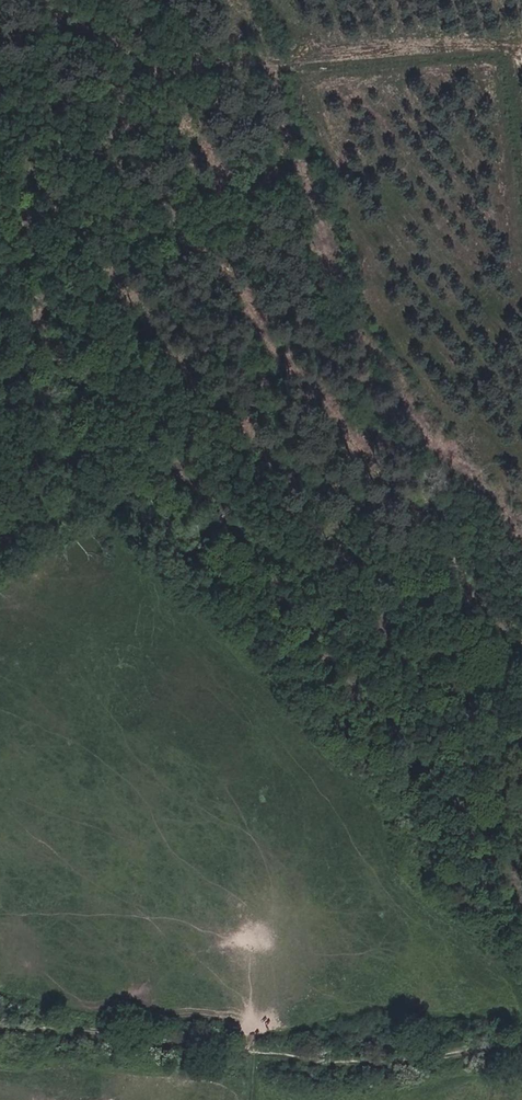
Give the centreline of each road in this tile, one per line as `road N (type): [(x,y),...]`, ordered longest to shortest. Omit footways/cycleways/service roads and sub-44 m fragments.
road 1 (track): [(0,1028),(363,1061),(521,1035)]

